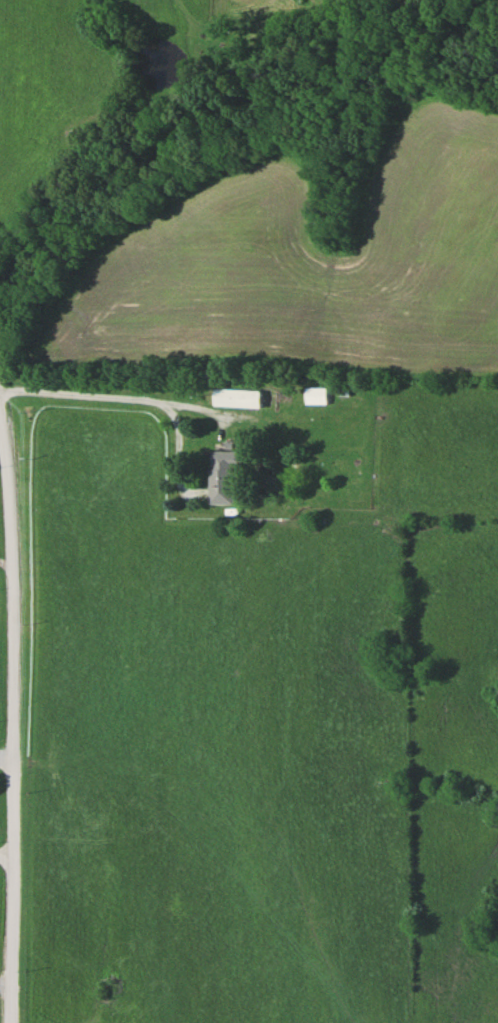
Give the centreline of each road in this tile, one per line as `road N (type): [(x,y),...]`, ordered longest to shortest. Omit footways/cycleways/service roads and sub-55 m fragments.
road 1 (residential): [(12,1022),(0,417)]

